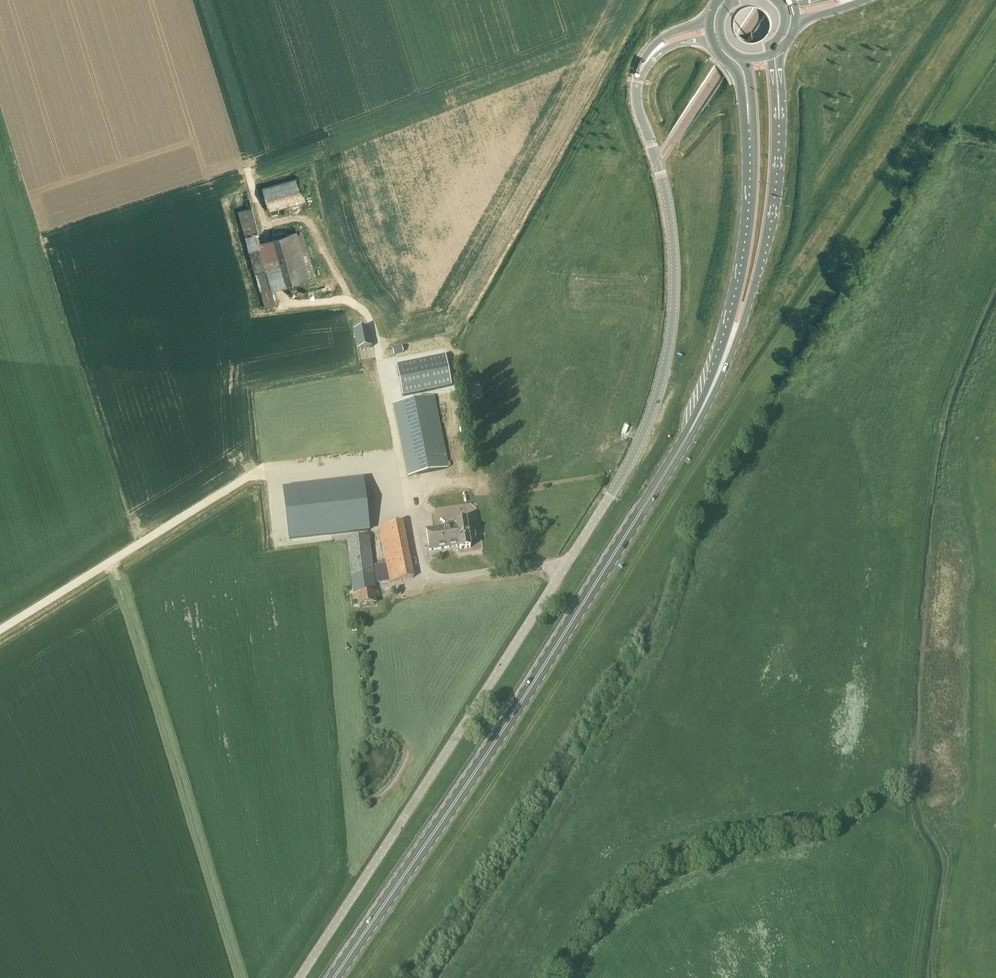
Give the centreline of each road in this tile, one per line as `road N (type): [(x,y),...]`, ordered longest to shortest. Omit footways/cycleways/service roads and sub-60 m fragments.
road 1 (unclassified): [(637,80),(673,248),(670,340),(654,404),(612,494),(301,977)]
road 2 (primary): [(339,977),(663,477),(731,340)]
road 3 (primary): [(731,340),(770,229),(779,105)]
road 4 (primary): [(749,118),(731,340)]

